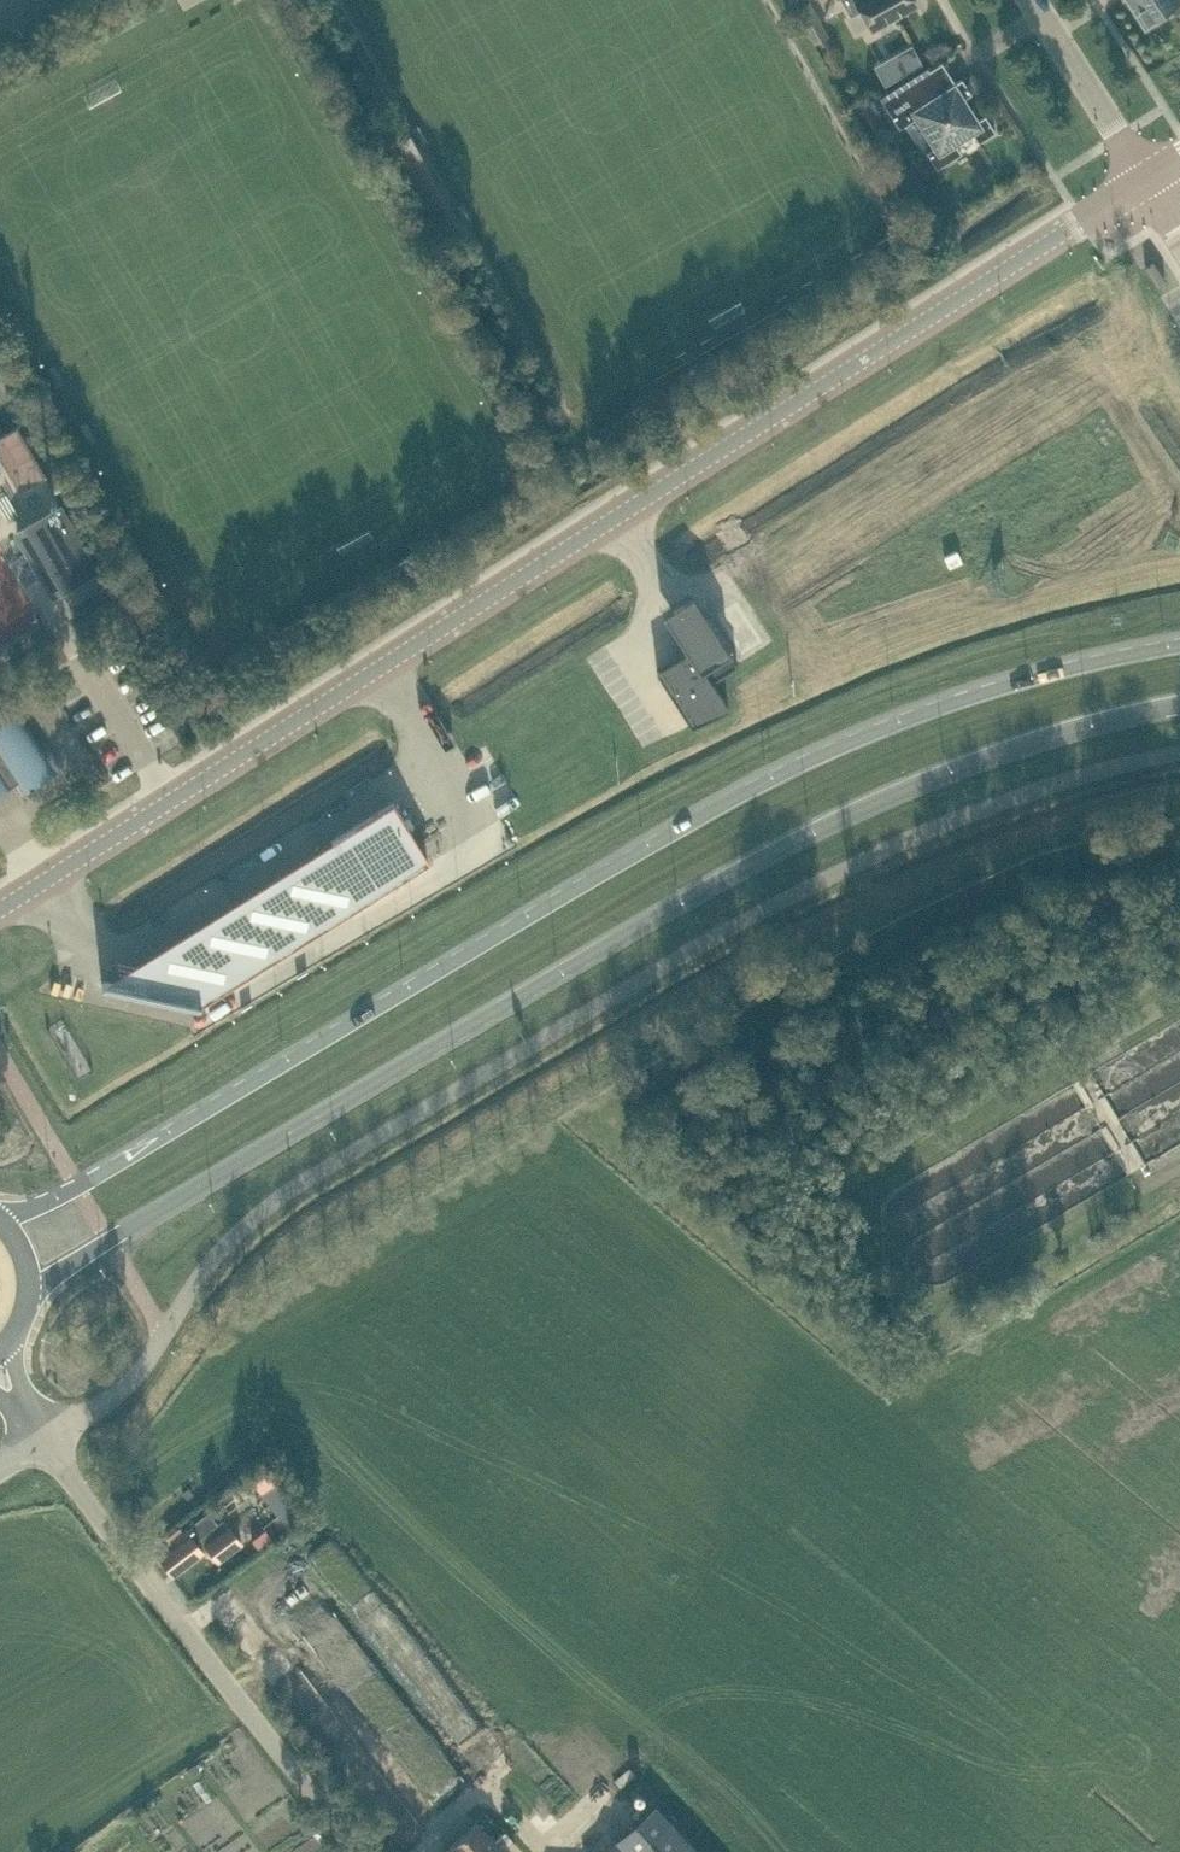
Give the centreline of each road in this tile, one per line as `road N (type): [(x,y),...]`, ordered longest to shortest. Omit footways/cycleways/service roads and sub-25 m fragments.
road 1 (unclassified): [(42,1441),(140,1370),(234,1235),(325,1167),(640,979),(865,859),(1035,790),(1179,752)]
road 2 (tertiary): [(0,908),(1138,178)]
road 3 (primary): [(1179,644),(996,687),(781,774),(459,952),(77,1186),(0,1221)]
road 4 (primary): [(27,1286),(732,872),(948,770),(1053,733),(1179,703)]
road 5 (unclassified): [(361,1851),(42,1441)]
road 6 (residential): [(1138,178),(1034,0)]

